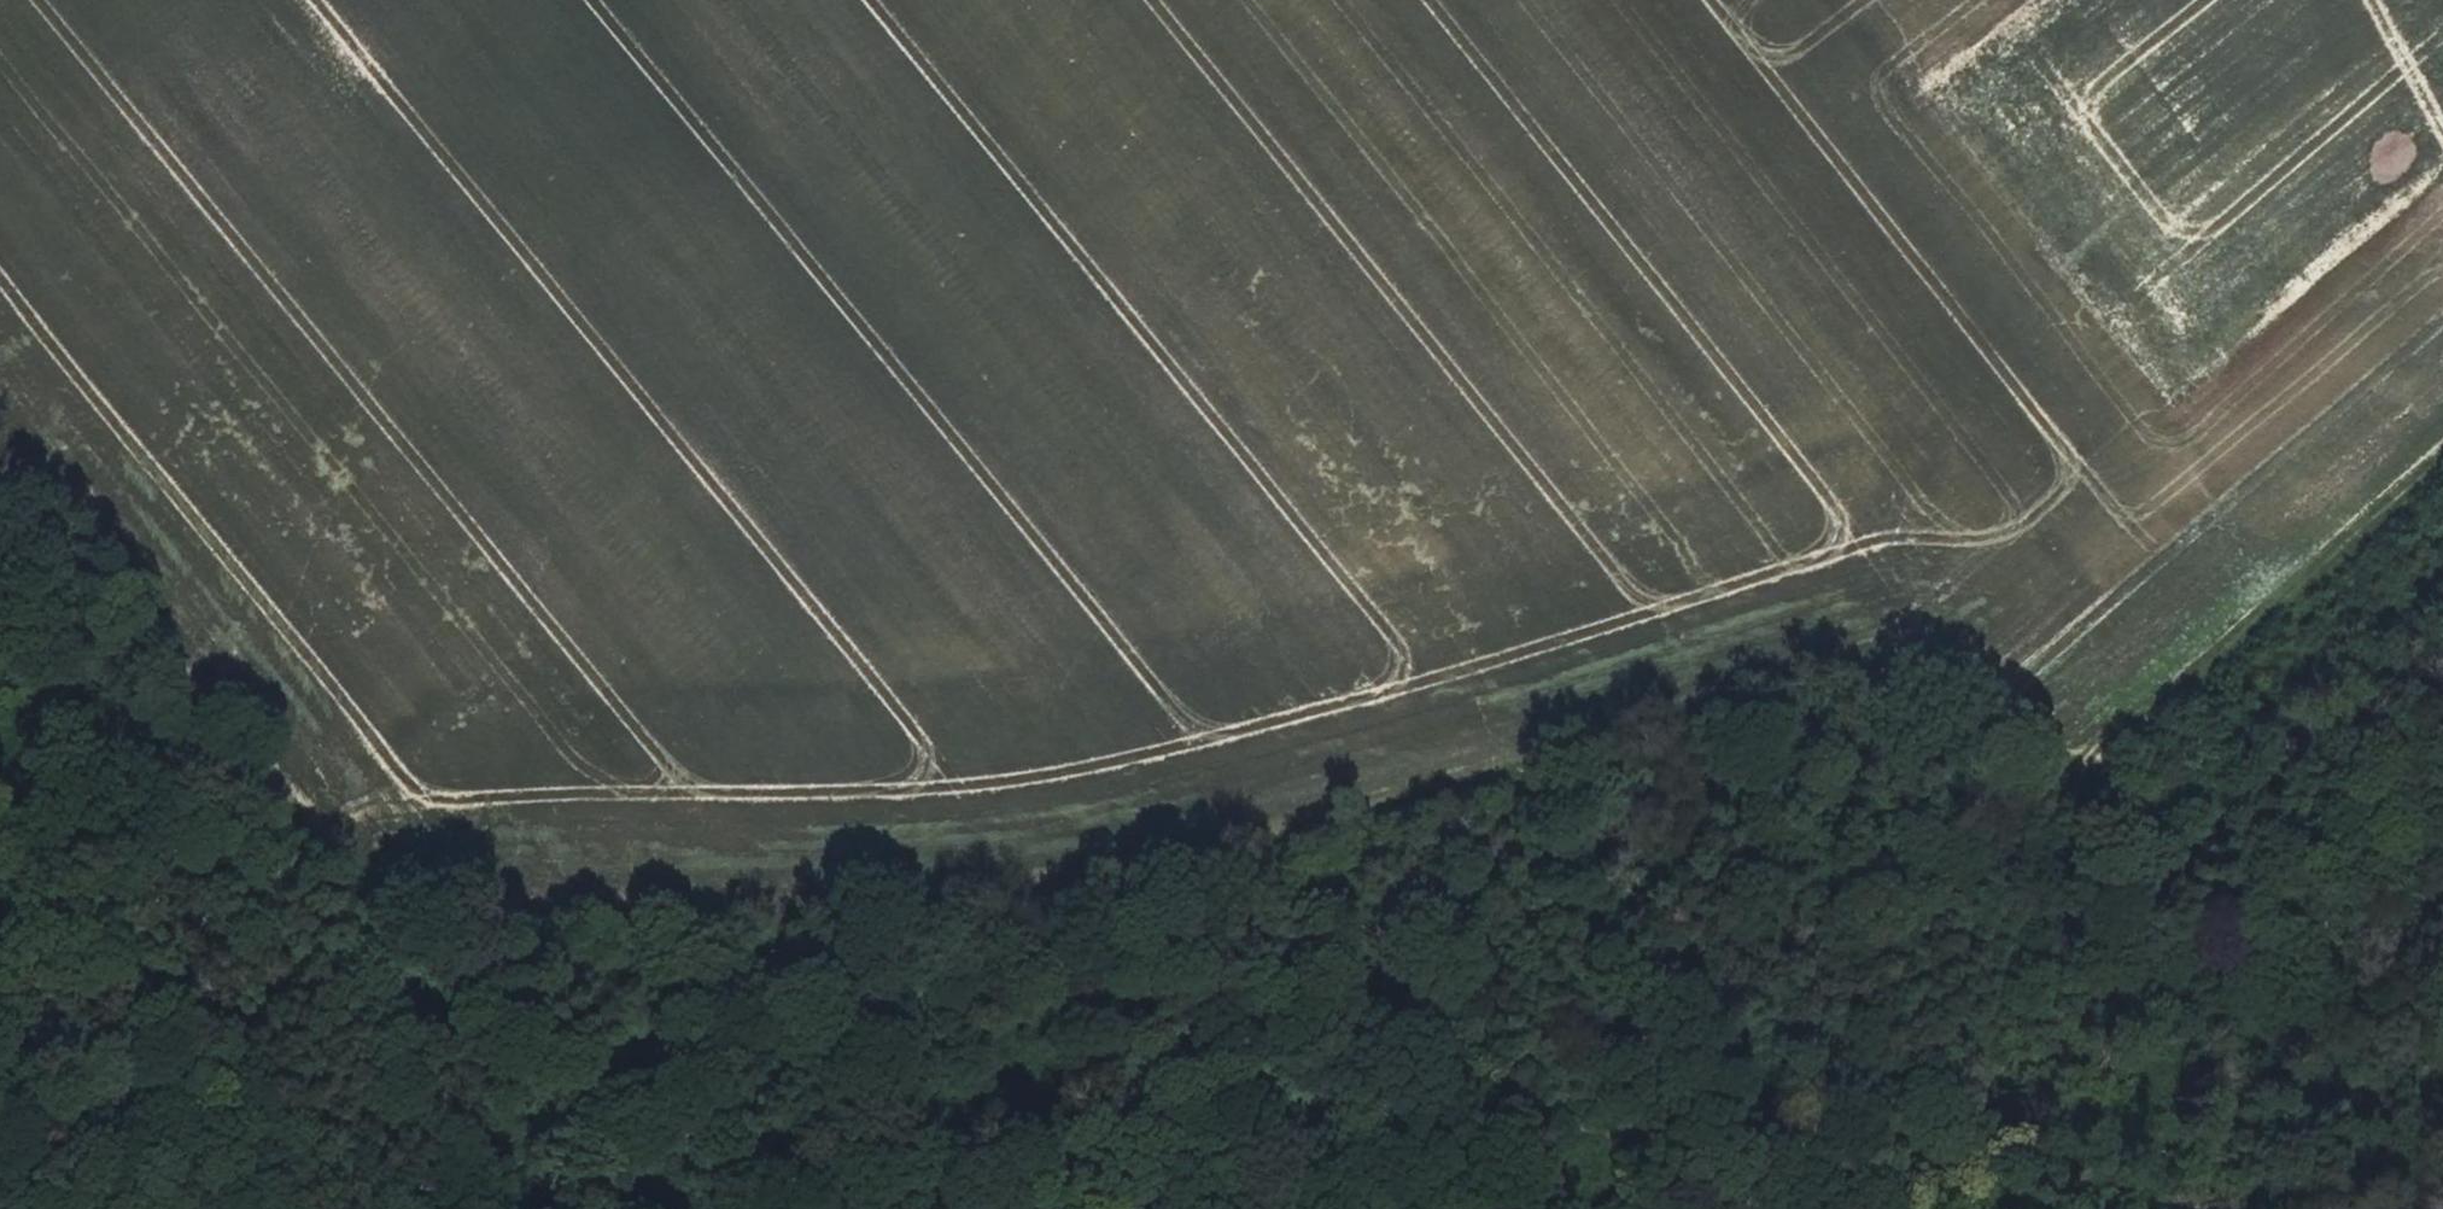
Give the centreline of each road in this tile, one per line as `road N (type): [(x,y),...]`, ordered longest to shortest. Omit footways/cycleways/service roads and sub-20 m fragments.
road 1 (track): [(2126,1208),(2442,939)]
road 2 (track): [(0,892),(31,1026),(12,1208)]
road 3 (track): [(2395,0),(2442,113)]

